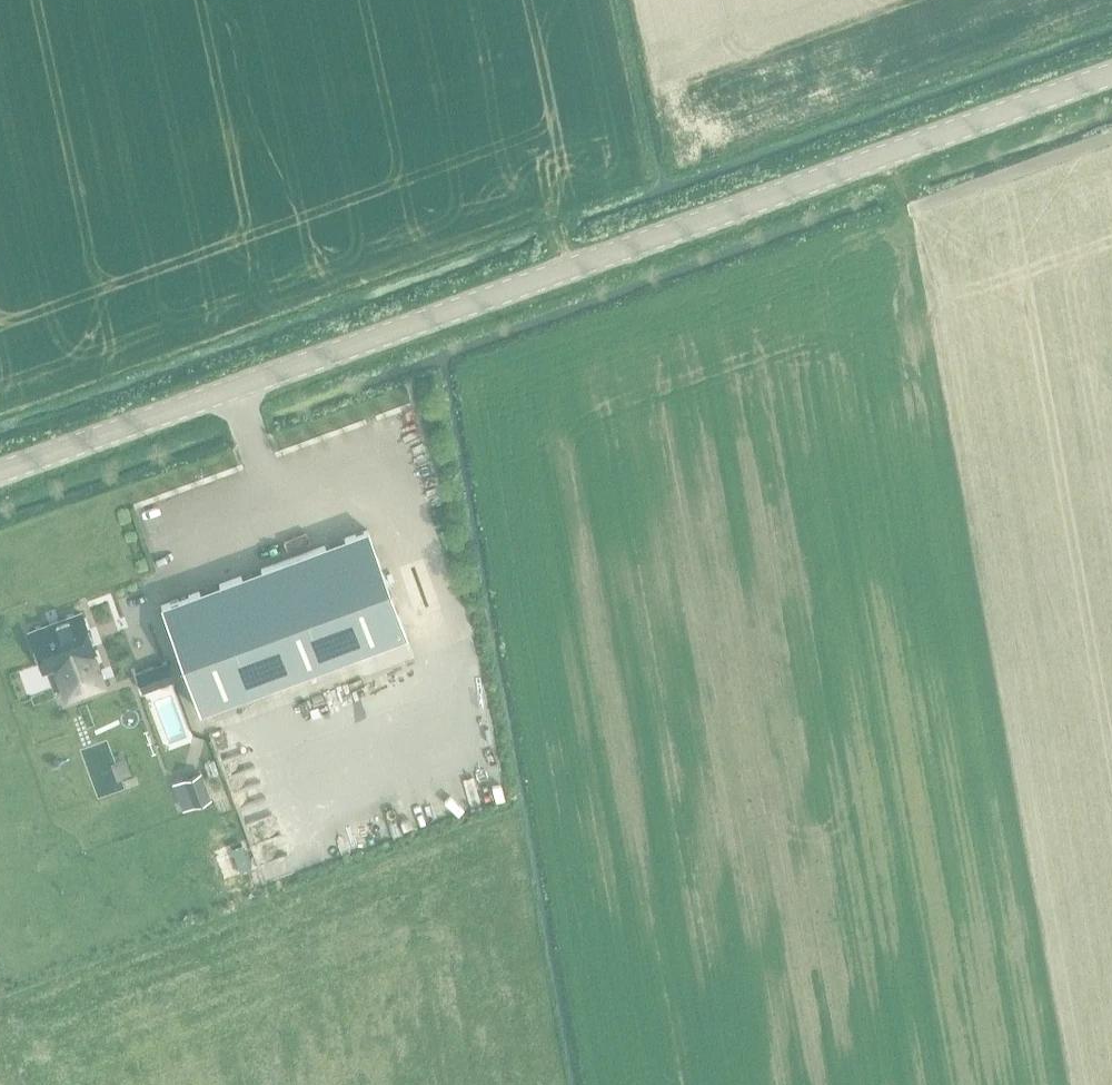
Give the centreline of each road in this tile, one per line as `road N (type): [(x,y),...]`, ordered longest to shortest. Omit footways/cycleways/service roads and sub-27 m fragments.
road 1 (tertiary): [(0,471),(1111,74)]

